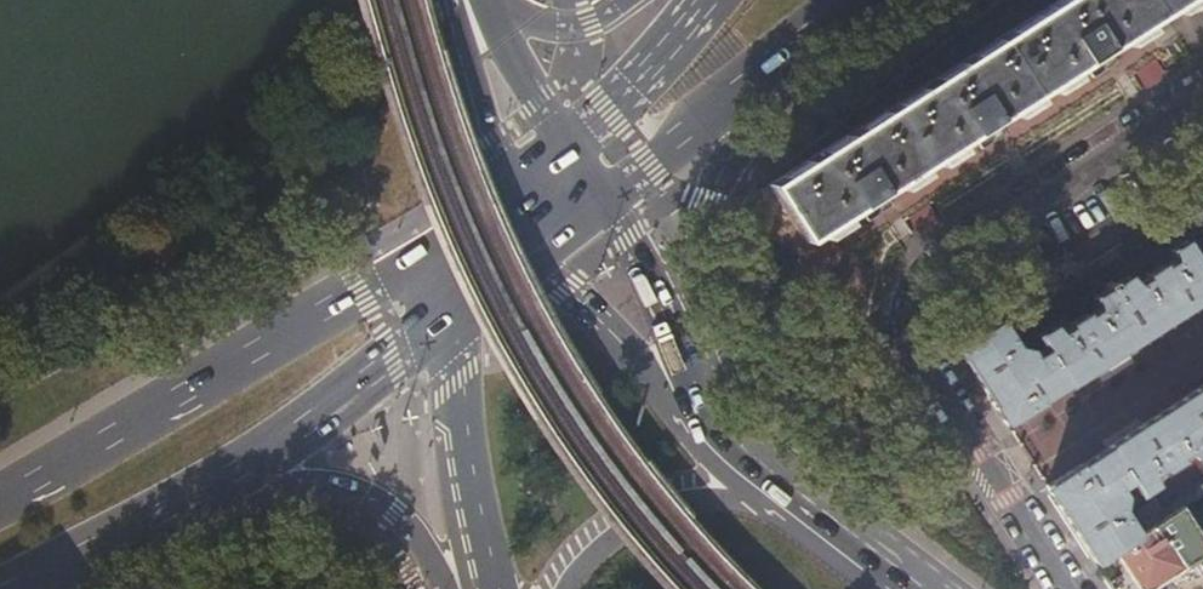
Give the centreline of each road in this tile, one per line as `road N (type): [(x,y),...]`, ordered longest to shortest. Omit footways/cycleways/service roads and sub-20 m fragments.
road 1 (residential): [(1065,588),(923,361),(914,319),(926,284),(949,254),(1202,92)]
road 2 (primary): [(388,266),(0,495)]
road 3 (primary): [(763,507),(697,446),(590,311),(545,274),(516,265)]
road 4 (primary): [(677,342),(705,198),(784,57)]
road 5 (primary): [(874,555),(746,451),(709,406),(677,342)]
road 6 (primary): [(454,318),(459,444),(479,588)]
road 7 (primary): [(27,588),(254,468)]
road 8 (primary): [(254,468),(454,318)]
road 9 (primary): [(254,468),(369,496),(407,526),(451,588)]
road 10 (primary): [(604,200),(784,57)]
road 11 (primary): [(763,507),(691,501),(635,520),(568,588)]
road 12 (primary): [(709,0),(616,108),(569,147)]
road 13 (primary): [(677,342),(604,200)]
road 14 (primary): [(462,68),(484,151),(472,217)]
road 15 (primary): [(625,0),(596,19),(566,25),(530,21),(490,0)]
road 16 (primary): [(556,126),(485,0)]
road 17 (primary): [(462,68),(484,90),(511,152),(535,173)]
road 18 (primary): [(874,555),(824,550),(763,507)]

